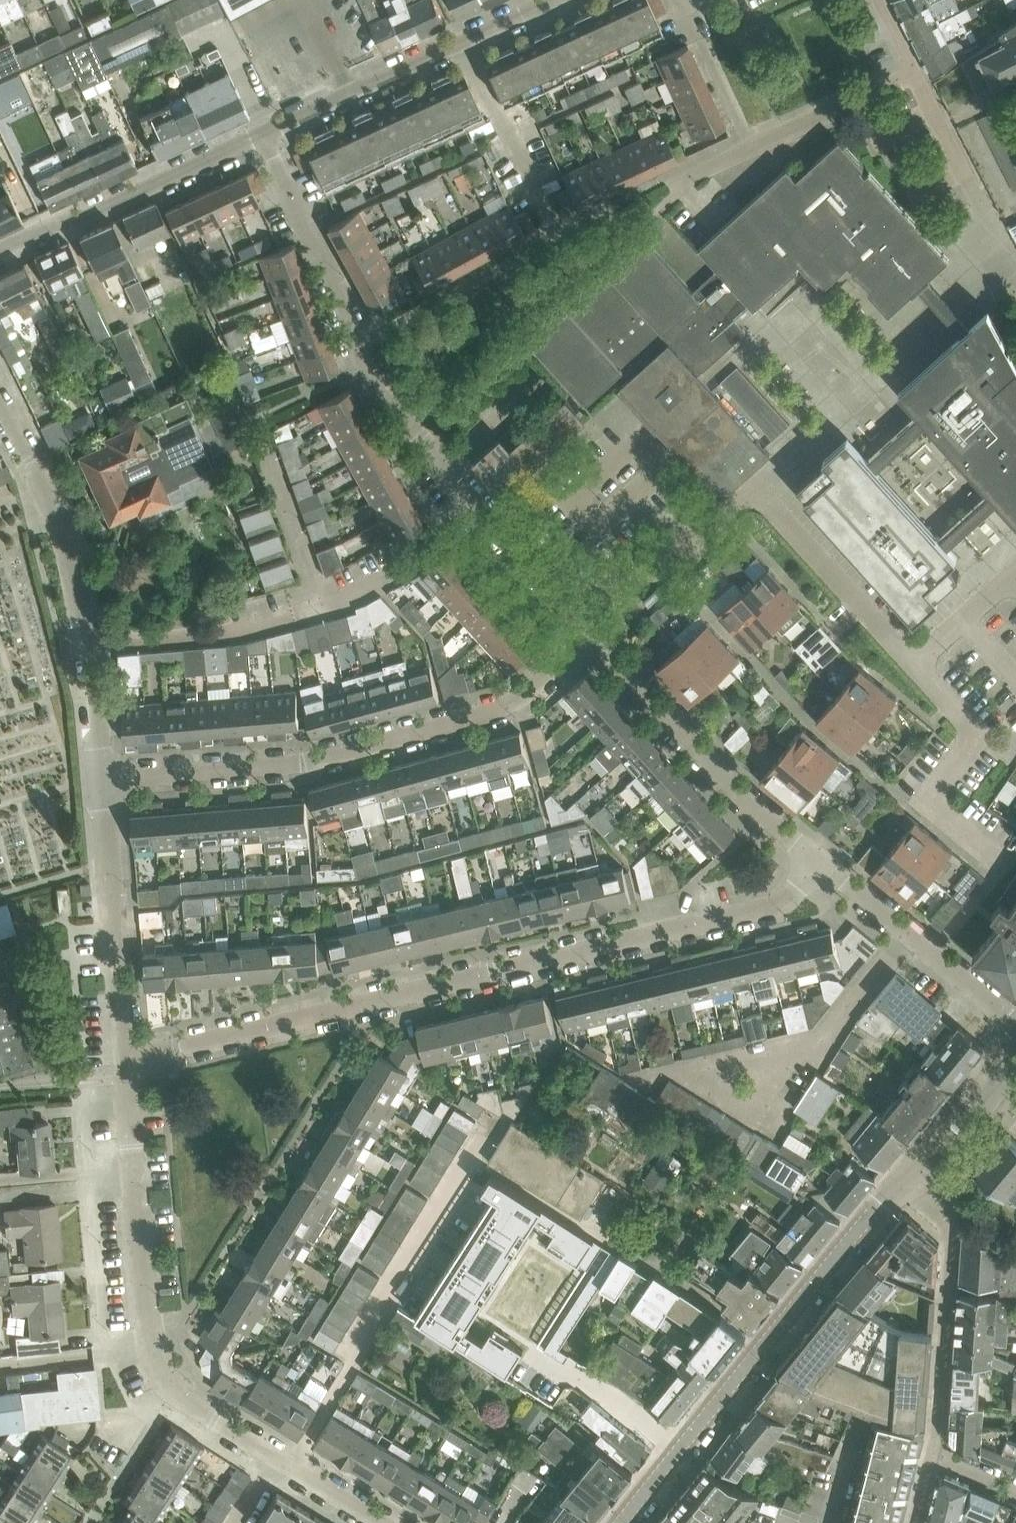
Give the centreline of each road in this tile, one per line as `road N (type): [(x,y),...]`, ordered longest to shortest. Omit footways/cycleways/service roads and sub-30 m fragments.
road 1 (residential): [(126,1062),(784,901),(819,861)]
road 2 (residential): [(104,779),(303,764),(510,706),(592,632)]
road 3 (residential): [(280,1462),(195,1408),(157,1358),(126,1062)]
road 4 (tertiary): [(622,1522),(849,1240),(902,1189)]
road 5 (residential): [(480,505),(370,375),(264,133)]
road 6 (residential): [(819,861),(764,817),(592,632)]
road 7 (residential): [(264,133),(554,0)]
road 8 (residential): [(0,254),(264,133)]
road 9 (residential): [(658,208),(687,180),(910,71)]
road 10 (residential): [(902,1189),(951,1227),(931,1452)]
road 11 (residential): [(1004,868),(923,806),(976,739),(911,666)]
road 12 (residential): [(126,1062),(104,779)]
road 13 (residential): [(91,641),(68,535),(0,395)]
road 14 (residential): [(1015,1023),(819,861)]
road 15 (residential): [(911,666),(754,488)]
road 16 (residential): [(592,632),(754,488)]
road 17 (residential): [(91,641),(170,640),(296,619)]
road 18 (residential): [(319,612),(402,572),(480,505)]
road 19 (residential): [(592,632),(480,505)]
road 20 (residential): [(977,199),(910,71)]
road 21 (residential): [(104,779),(91,641)]
road 22 (residential): [(1011,573),(911,666)]
road 23 (tertiary): [(902,1189),(989,1095)]

